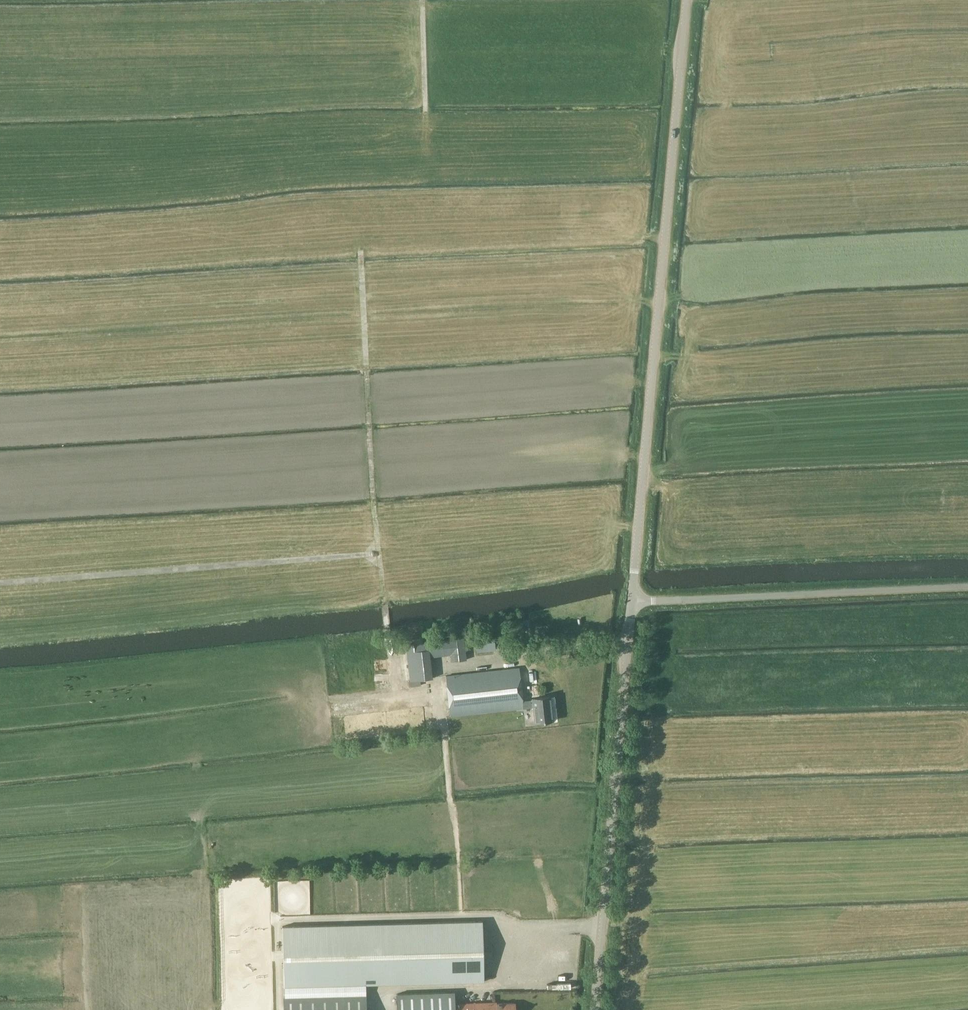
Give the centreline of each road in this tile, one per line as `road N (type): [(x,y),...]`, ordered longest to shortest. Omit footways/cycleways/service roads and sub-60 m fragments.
road 1 (unclassified): [(632,602),(689,0)]
road 2 (unclassified): [(596,1009),(632,602)]
road 3 (track): [(377,553),(387,631),(403,685),(414,690),(439,692),(440,674),(628,641)]
road 4 (track): [(0,583),(377,553)]
road 5 (unclassified): [(967,587),(632,602)]
road 6 (track): [(377,553),(361,249)]
road 7 (track): [(638,237),(385,236),(364,240),(361,249)]

